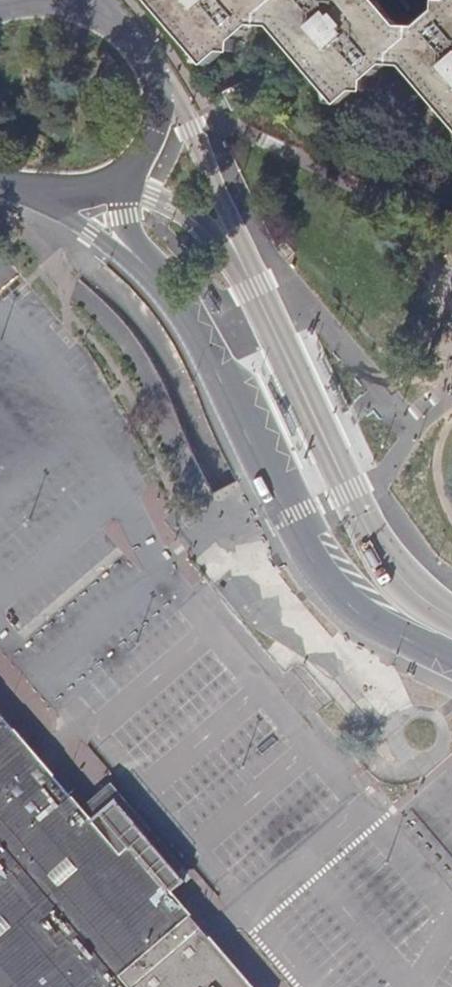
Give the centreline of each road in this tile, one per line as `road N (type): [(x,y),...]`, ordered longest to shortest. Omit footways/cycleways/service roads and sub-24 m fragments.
road 1 (unclassified): [(134,254),(200,343),(337,594),(451,661)]
road 2 (unclassified): [(120,179),(149,146),(160,109),(147,60),(112,19)]

